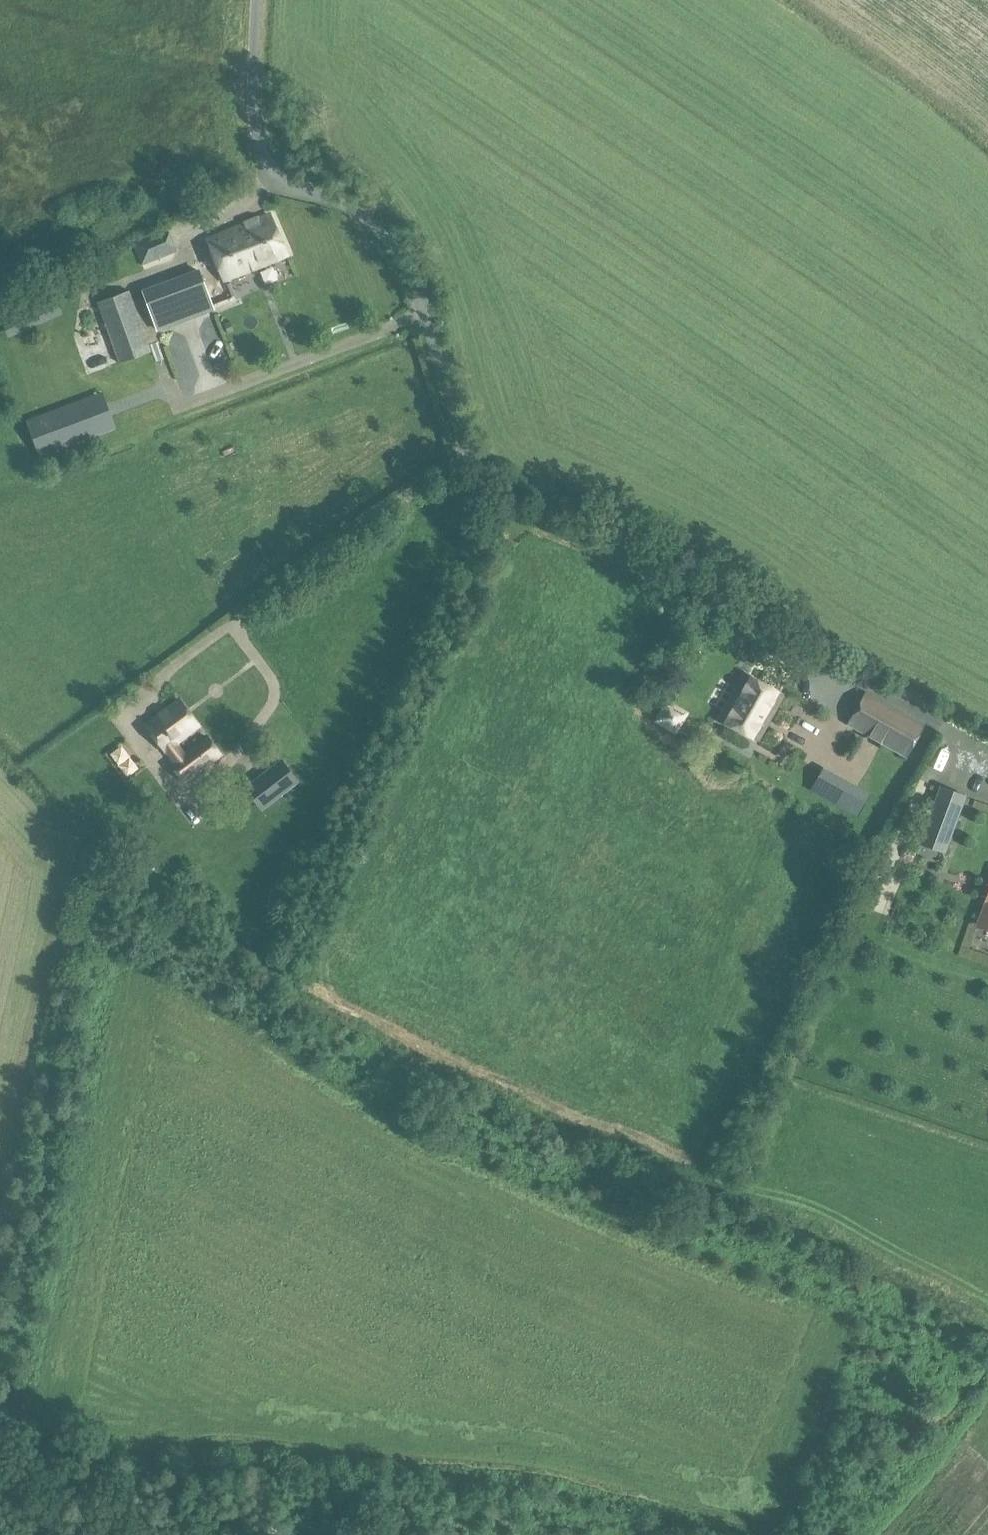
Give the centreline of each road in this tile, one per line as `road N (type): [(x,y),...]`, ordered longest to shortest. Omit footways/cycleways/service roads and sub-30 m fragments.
road 1 (unclassified): [(257,0),(252,93),(264,157),(277,178),(361,214),(398,249),(467,453),(486,484),(521,506),(657,555),(820,669)]

